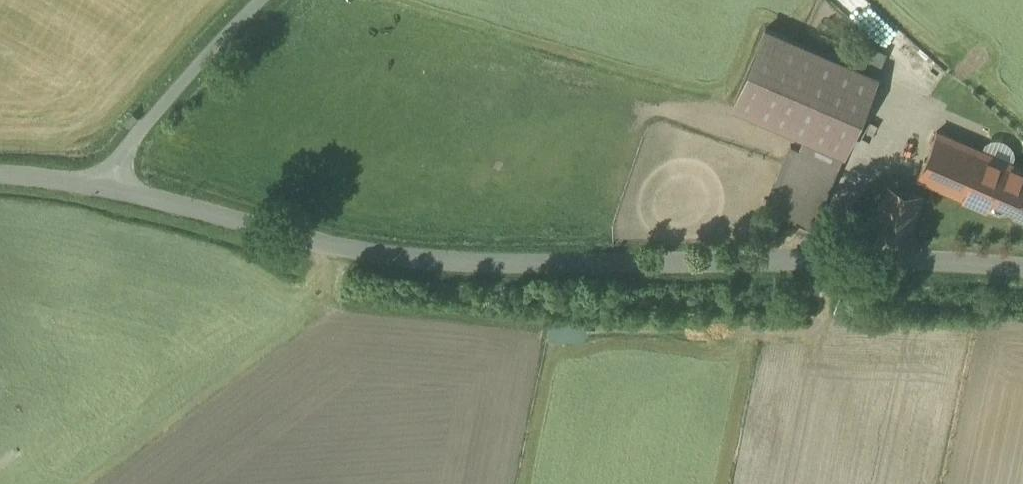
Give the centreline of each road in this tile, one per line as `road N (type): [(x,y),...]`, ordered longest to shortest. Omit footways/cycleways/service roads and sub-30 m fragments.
road 1 (unclassified): [(1022,271),(415,261),(333,249),(114,192)]
road 2 (unclassified): [(114,192),(122,158),(273,0)]

